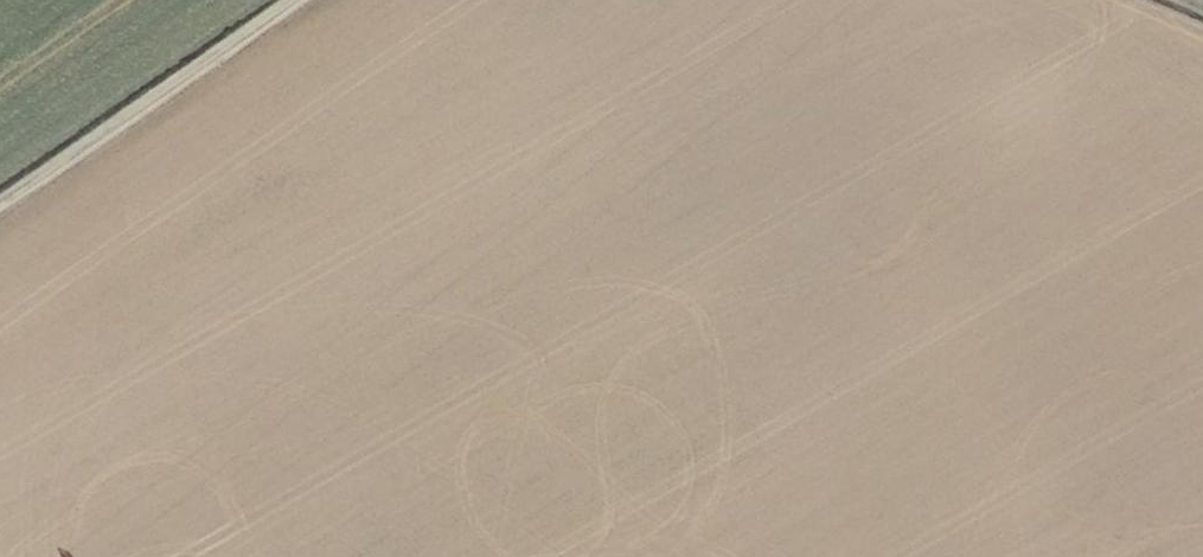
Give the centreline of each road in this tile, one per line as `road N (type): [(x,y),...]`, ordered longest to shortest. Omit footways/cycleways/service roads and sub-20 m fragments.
road 1 (track): [(0,201),(289,0)]

